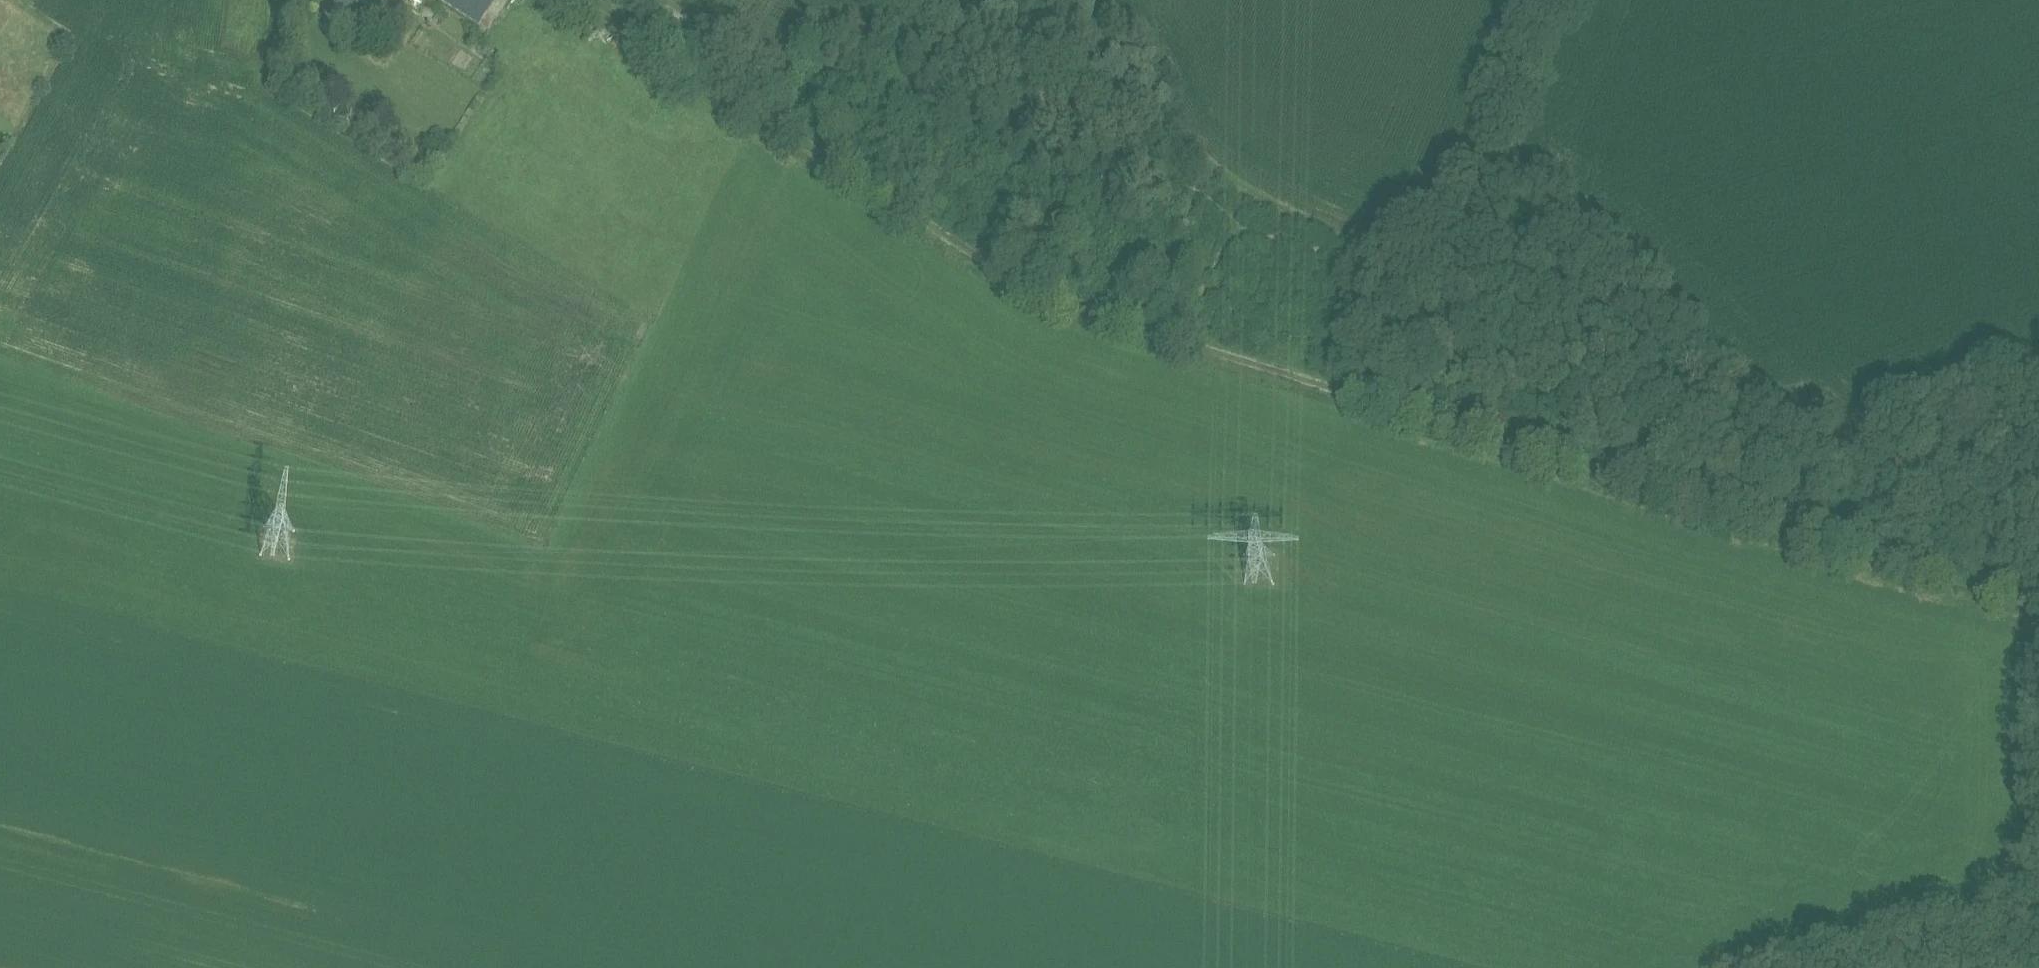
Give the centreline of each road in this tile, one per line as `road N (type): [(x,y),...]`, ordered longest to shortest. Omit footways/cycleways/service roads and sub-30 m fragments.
road 1 (track): [(2038,604),(1604,460),(1223,354),(1050,296),(995,271),(589,0)]

